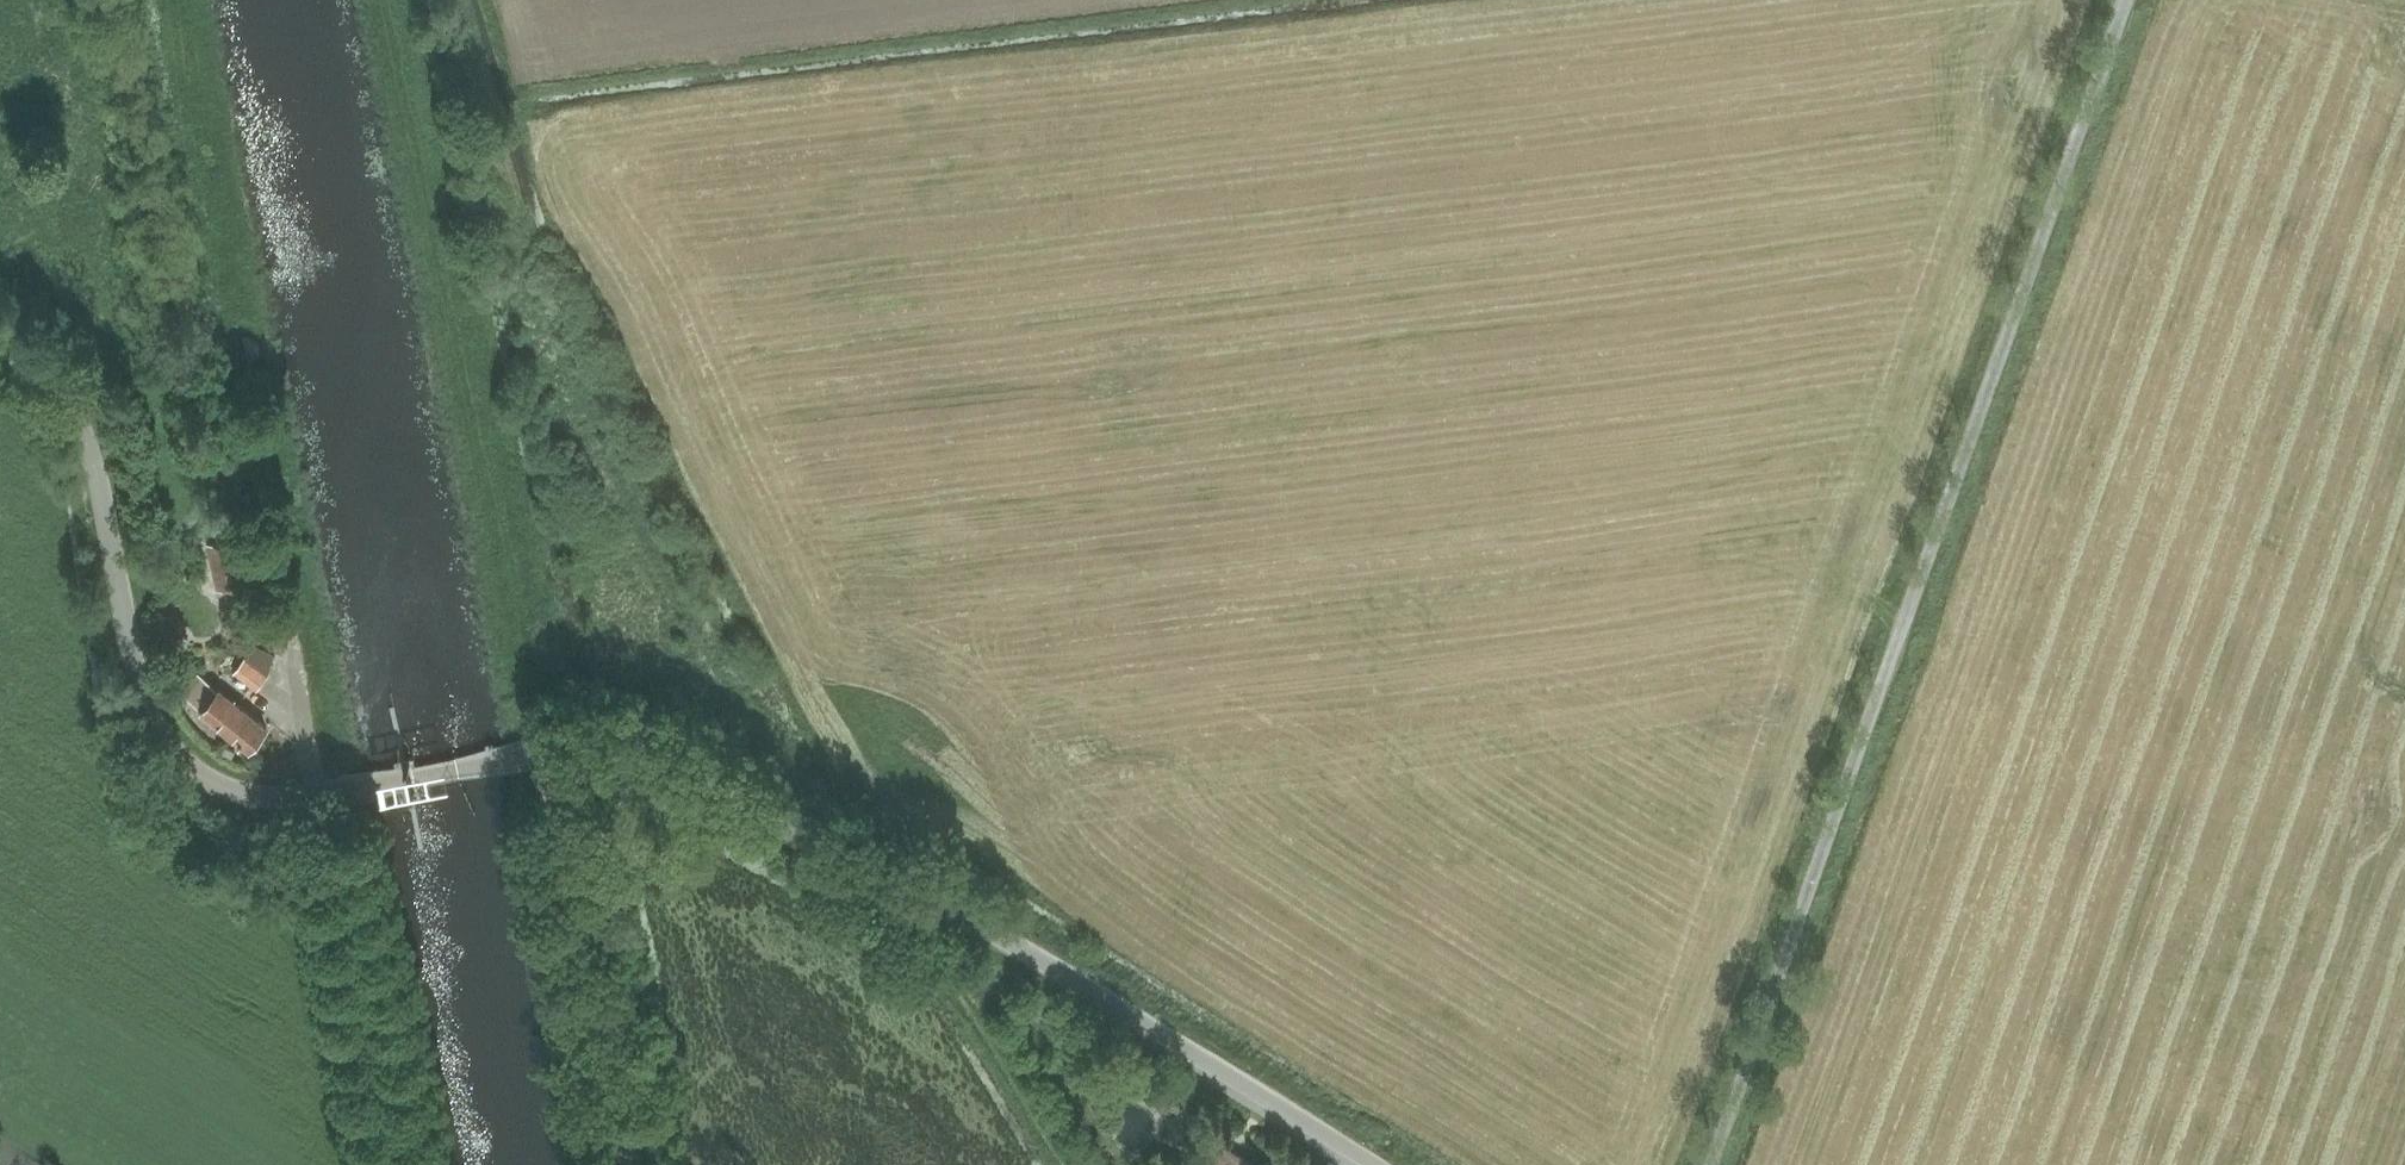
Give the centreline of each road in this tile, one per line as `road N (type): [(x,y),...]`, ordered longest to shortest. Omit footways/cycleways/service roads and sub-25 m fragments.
road 1 (unclassified): [(1713,1164),(2127,0)]
road 2 (track): [(386,0),(552,749)]
road 3 (tertiary): [(343,789),(293,796),(231,790),(172,753),(136,669),(85,429),(52,380),(0,343)]
road 4 (tertiary): [(884,882),(1098,994),(1374,1164)]
road 5 (track): [(552,749),(625,1164)]
road 6 (tertiary): [(884,882),(628,750),(572,745),(515,756)]
road 7 (track): [(326,791),(405,1164)]
road 8 (tertiary): [(343,789),(515,756)]

